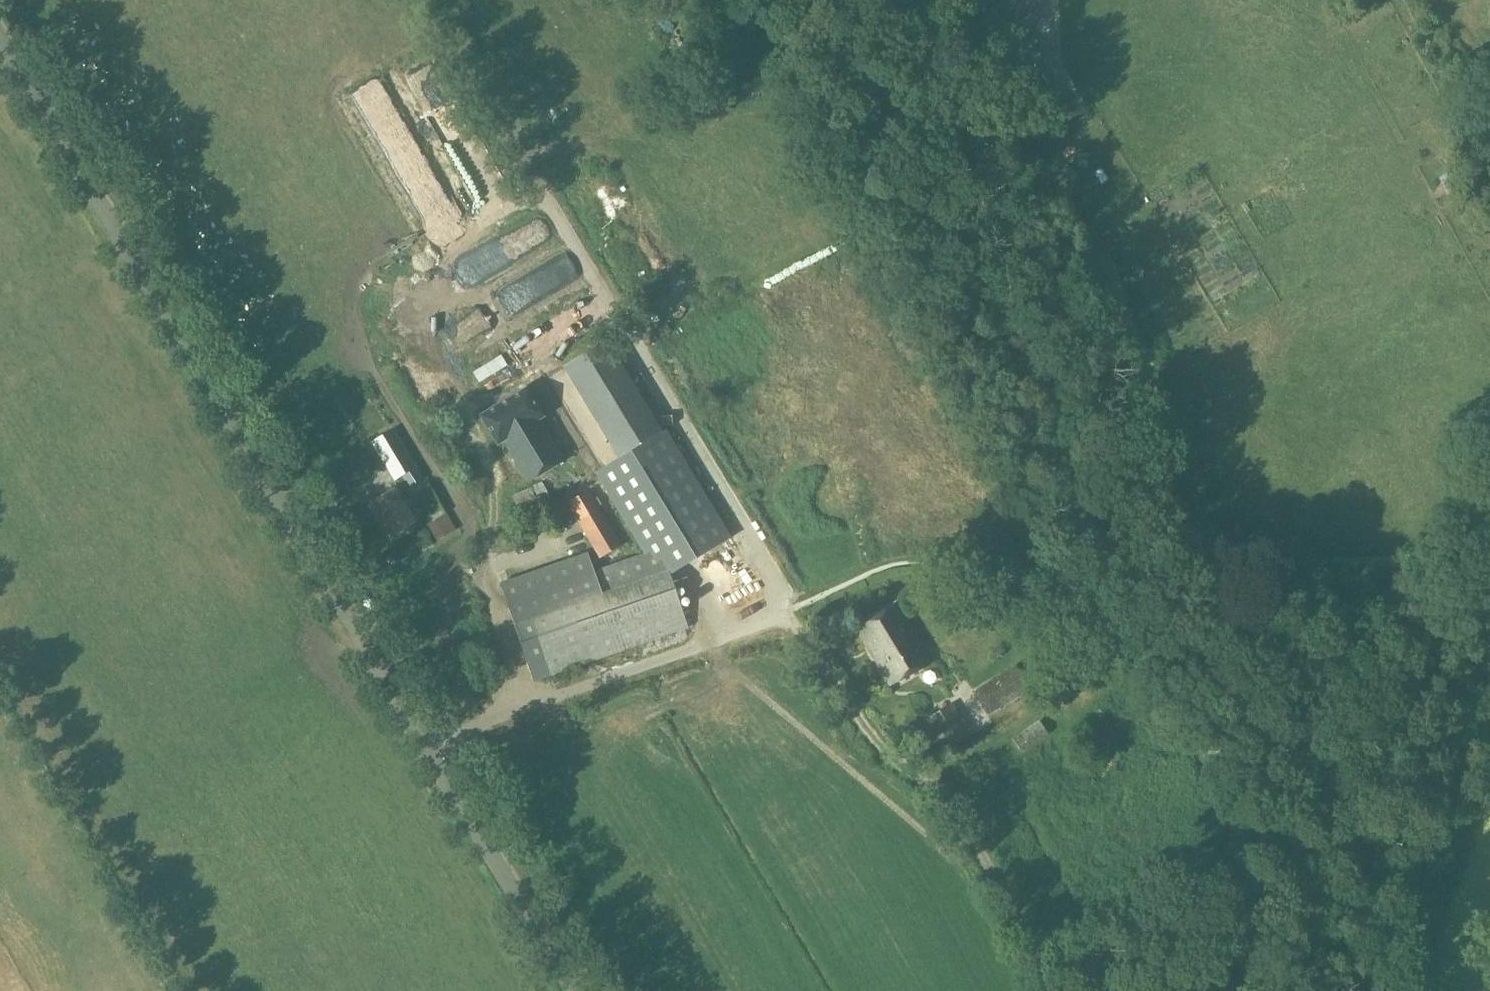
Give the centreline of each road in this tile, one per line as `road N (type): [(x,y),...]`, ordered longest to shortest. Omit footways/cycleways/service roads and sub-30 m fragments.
road 1 (unclassified): [(0,33),(428,740)]
road 2 (track): [(781,618),(808,635),(841,698),(885,752),(949,803),(1059,990)]
road 3 (unclassified): [(428,740),(781,618)]
road 4 (unclassified): [(584,990),(428,740)]
road 5 (track): [(1489,141),(1426,27)]

